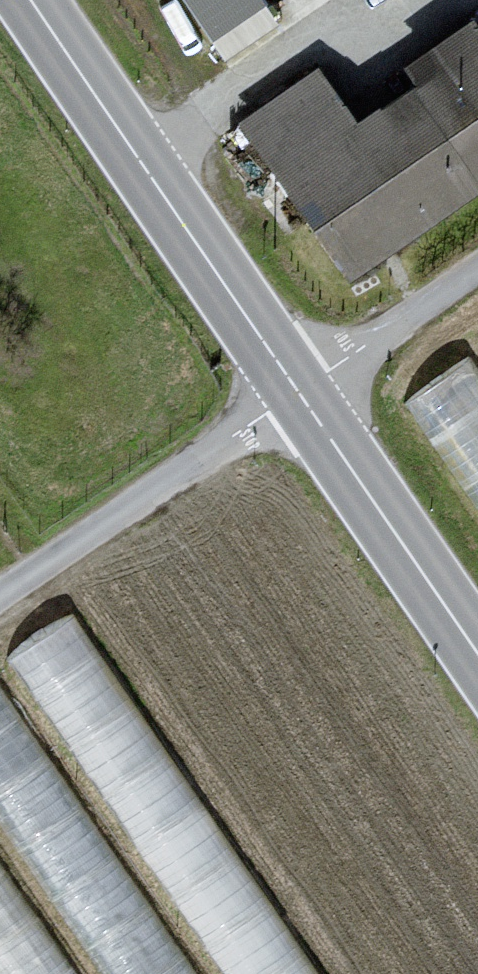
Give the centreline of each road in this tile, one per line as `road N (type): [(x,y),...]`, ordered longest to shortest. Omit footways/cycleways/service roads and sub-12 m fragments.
road 1 (tertiary): [(34,0),(298,390)]
road 2 (unclassified): [(0,594),(298,390)]
road 3 (tertiary): [(298,390),(477,652)]
road 4 (unclassified): [(298,390),(477,266)]

